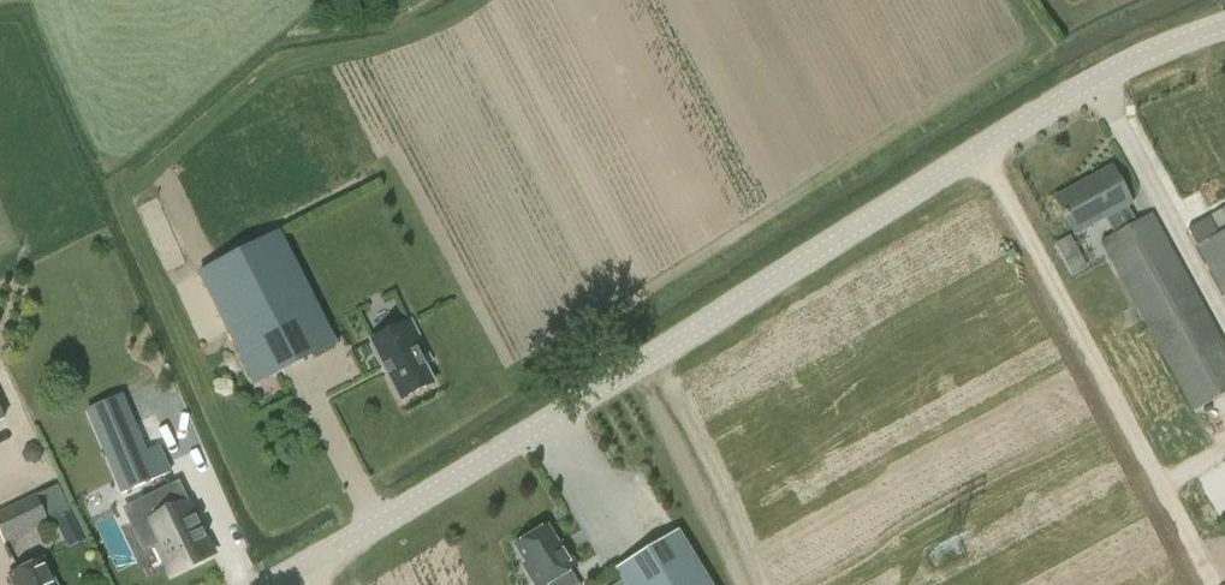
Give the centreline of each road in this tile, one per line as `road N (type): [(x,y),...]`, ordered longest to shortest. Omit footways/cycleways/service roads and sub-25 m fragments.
road 1 (unclassified): [(295,571),(540,428),(1091,79),(1224,26)]

